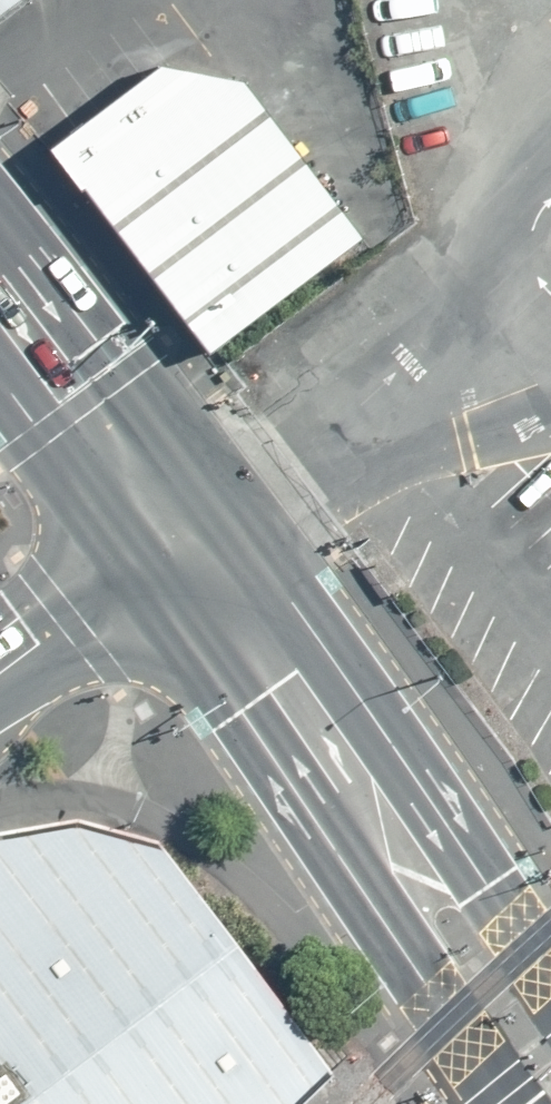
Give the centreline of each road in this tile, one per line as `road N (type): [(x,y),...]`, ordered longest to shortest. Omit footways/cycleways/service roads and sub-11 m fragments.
road 1 (secondary): [(503,1103),(254,701),(147,562)]
road 2 (secondary): [(216,509),(299,612),(550,986)]
road 3 (secondary): [(0,228),(216,509)]
road 4 (secondary): [(147,562),(0,386)]
road 5 (tertiary): [(0,674),(147,562)]

